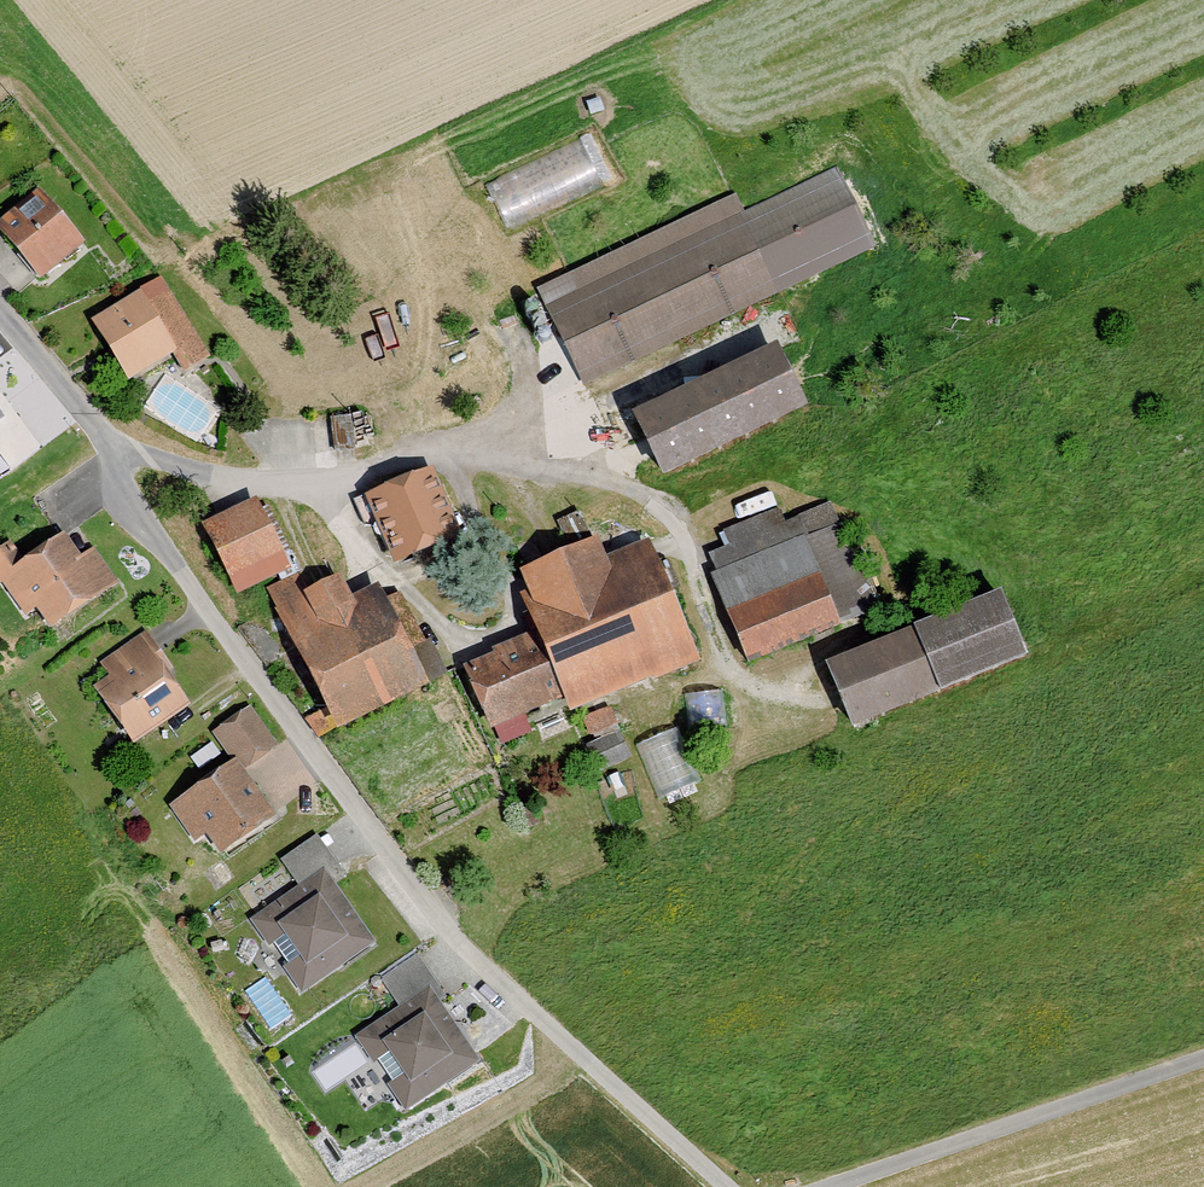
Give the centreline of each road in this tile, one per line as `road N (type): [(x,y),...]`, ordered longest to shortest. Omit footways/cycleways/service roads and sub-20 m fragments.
road 1 (unclassified): [(733,1186),(444,930),(0,311)]
road 2 (unclassified): [(833,1186),(1203,1058)]

